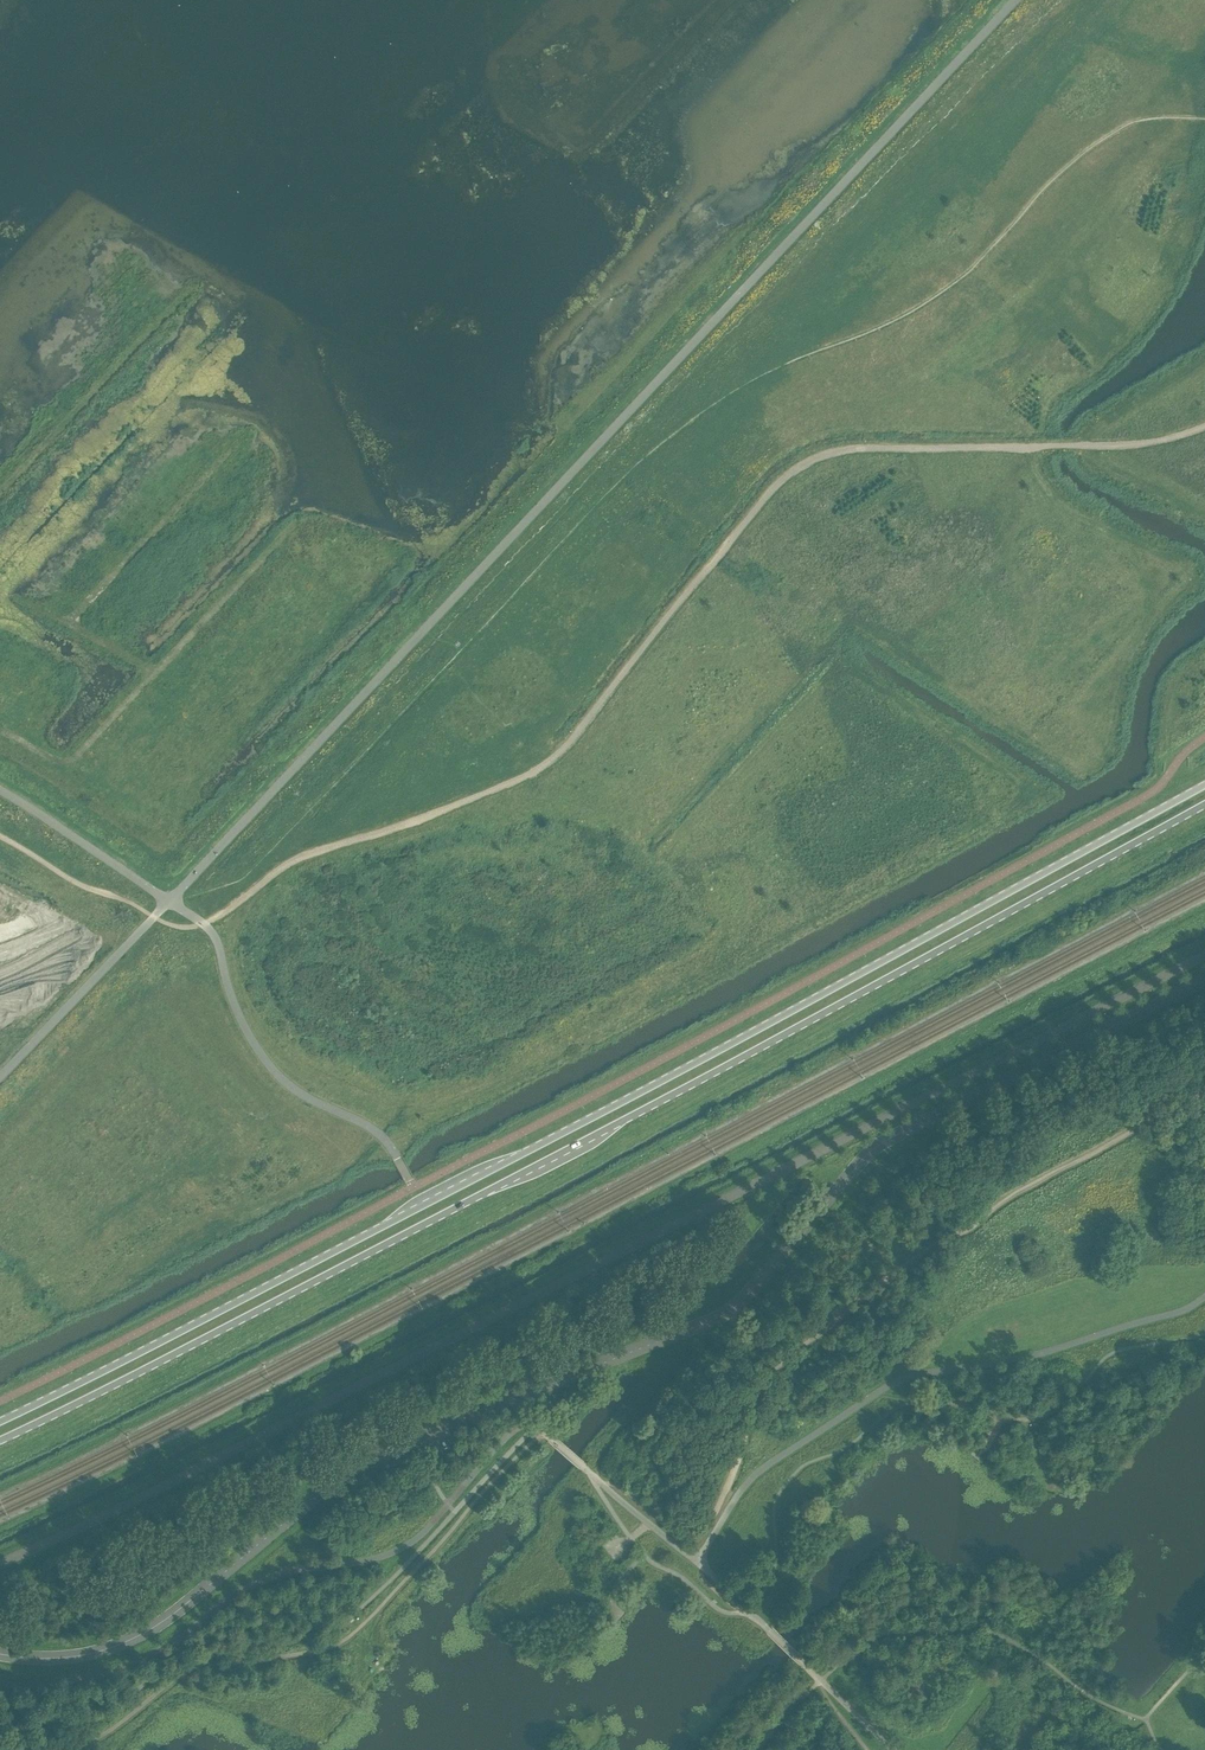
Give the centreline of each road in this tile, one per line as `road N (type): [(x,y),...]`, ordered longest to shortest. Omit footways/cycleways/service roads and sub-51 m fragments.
road 1 (unclassified): [(1204,980),(873,1148),(723,1315),(376,1453),(152,1628),(117,1645),(72,1657),(0,1654)]
road 2 (secondary): [(1204,783),(440,1197),(0,1420)]
road 3 (secondary): [(0,1439),(638,1112),(1204,805)]

